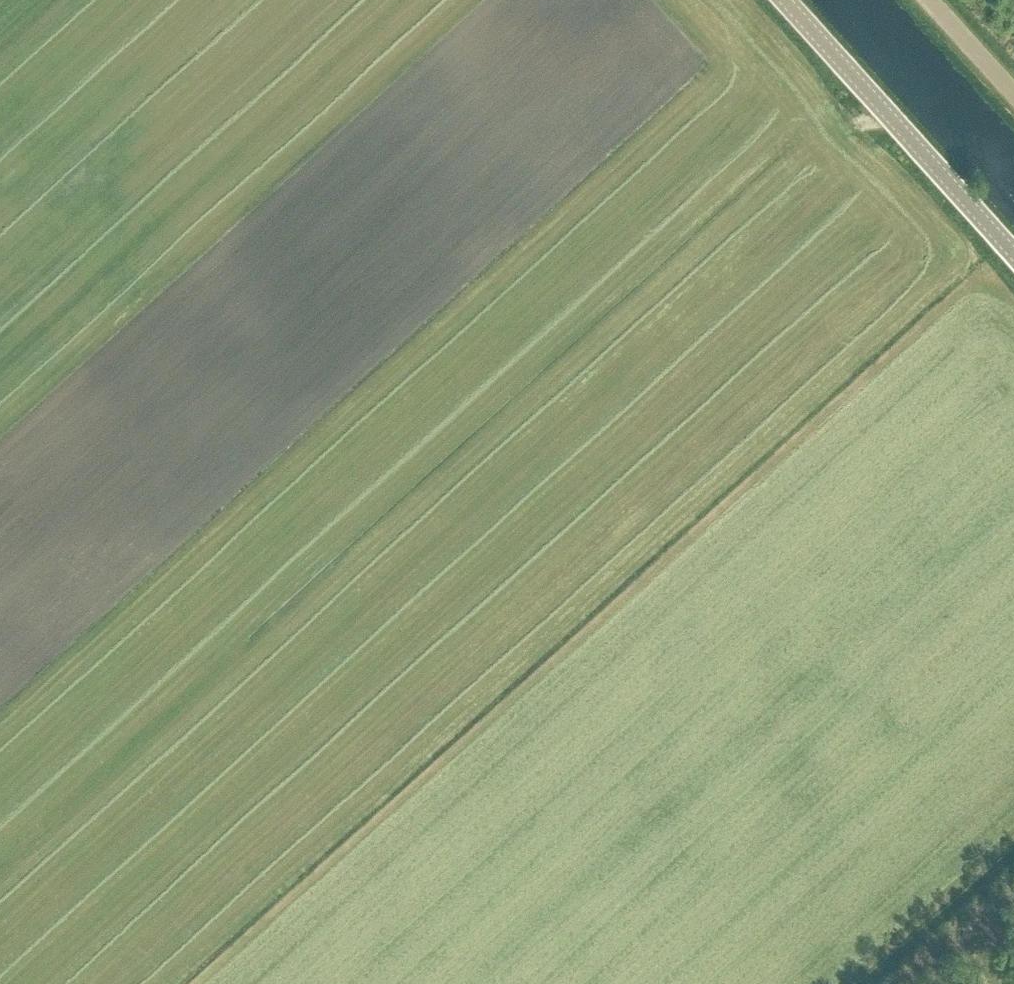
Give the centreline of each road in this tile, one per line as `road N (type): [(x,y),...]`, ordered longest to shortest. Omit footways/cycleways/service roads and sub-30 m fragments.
road 1 (tertiary): [(1013,255),(784,0)]
road 2 (unclassified): [(1013,90),(933,0)]

